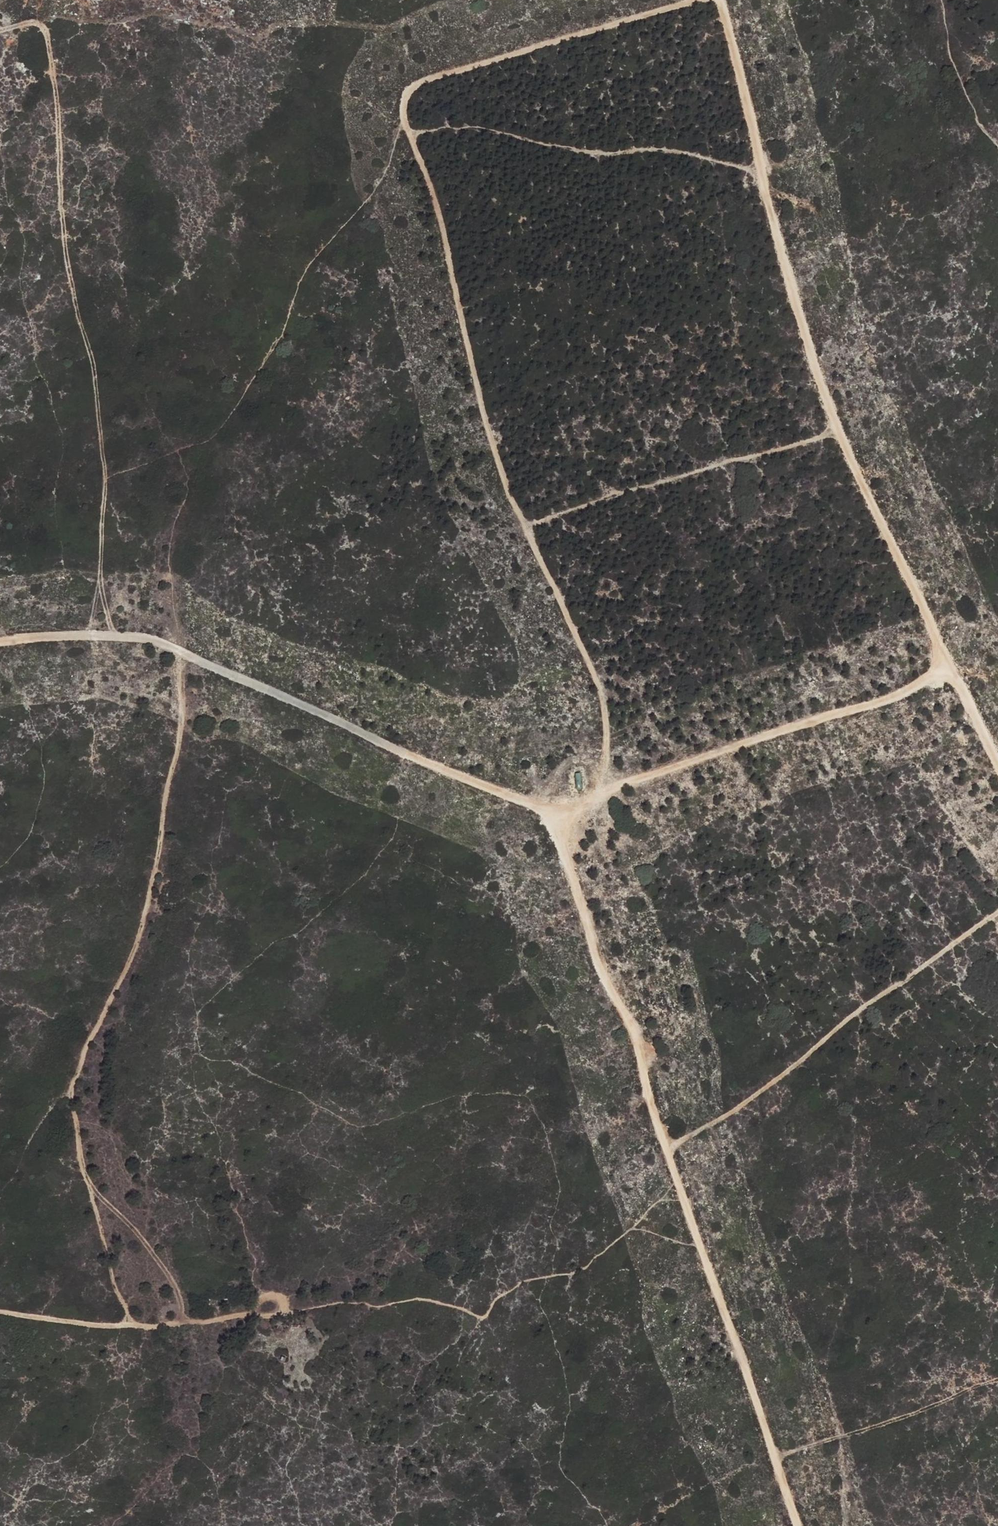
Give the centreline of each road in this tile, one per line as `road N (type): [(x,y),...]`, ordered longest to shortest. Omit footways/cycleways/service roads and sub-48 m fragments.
road 1 (track): [(558,818),(600,790),(609,739),(601,690),(498,458),(444,231),(401,111),(407,92),(431,82),(695,0)]
road 2 (track): [(801,1525),(637,1036),(598,960),(558,818)]
road 3 (track): [(722,0),(802,325),(853,467),(948,661)]
road 4 (track): [(178,648),(180,747),(143,922),(71,1092),(90,1189),(131,1323)]
road 5 (track): [(0,28),(42,23),(51,49),(63,247),(94,369),(108,482),(96,630)]
road 6 (track): [(558,818),(154,638),(96,630),(0,634)]
road 7 (track): [(948,661),(933,677),(600,790)]
road 8 (track): [(279,1316),(156,1326),(0,1313)]
road 9 (track): [(997,1379),(775,1459)]

